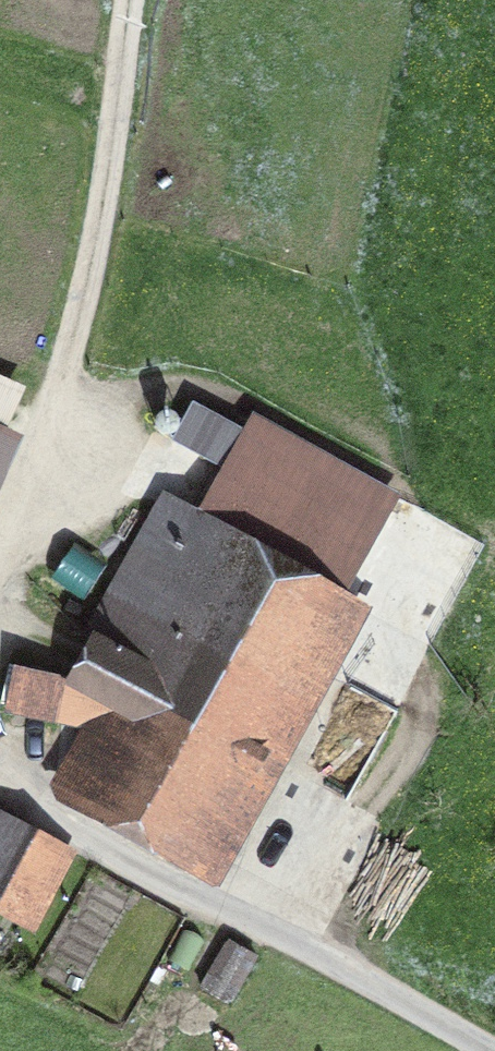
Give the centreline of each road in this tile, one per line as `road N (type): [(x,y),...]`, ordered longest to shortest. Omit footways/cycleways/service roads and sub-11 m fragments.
road 1 (track): [(0,798),(476,1050)]
road 2 (track): [(68,350),(93,245),(130,0)]
road 3 (track): [(68,350),(0,545)]

